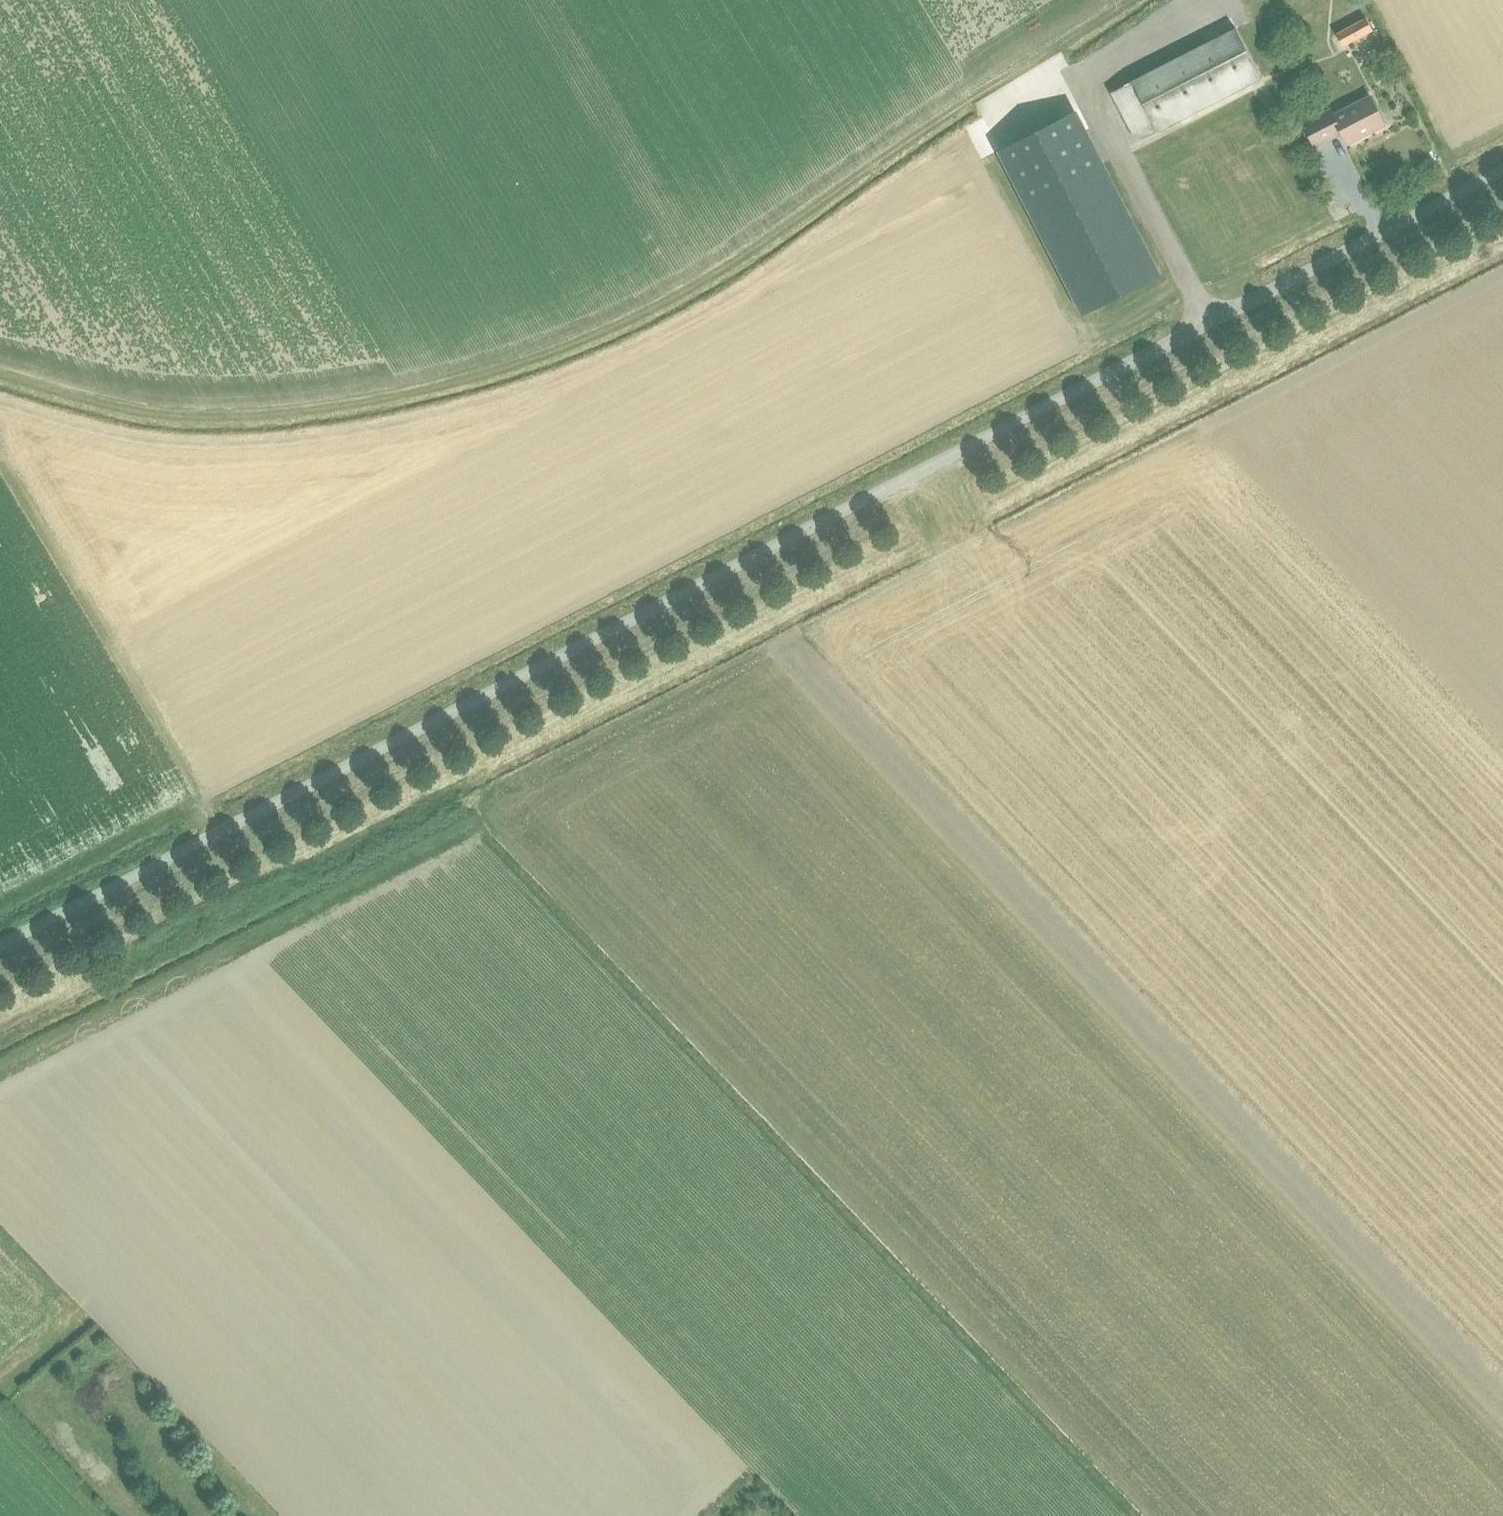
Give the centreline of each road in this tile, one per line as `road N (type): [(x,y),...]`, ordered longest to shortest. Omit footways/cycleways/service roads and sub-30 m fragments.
road 1 (unclassified): [(0,944),(1502,169)]

